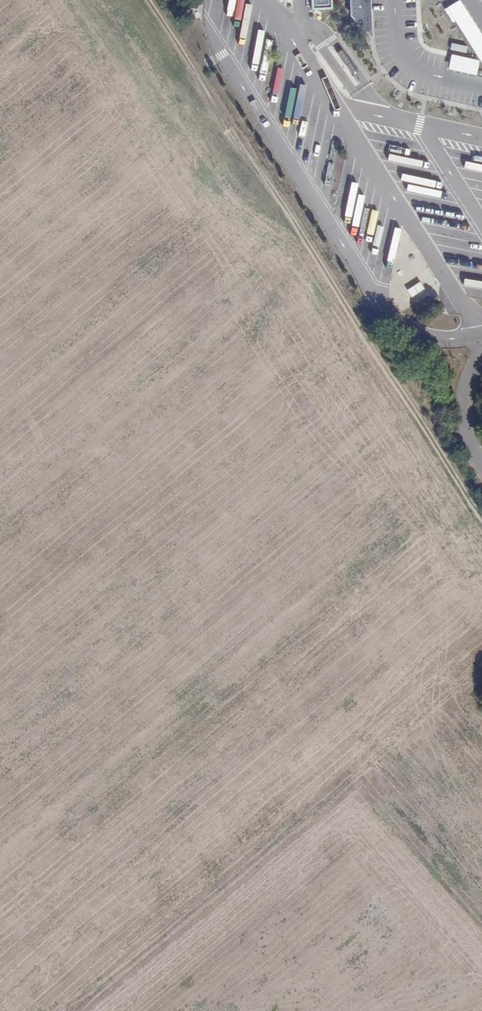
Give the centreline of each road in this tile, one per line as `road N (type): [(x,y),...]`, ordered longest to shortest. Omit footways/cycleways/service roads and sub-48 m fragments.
road 1 (track): [(146,0),(481,523)]

